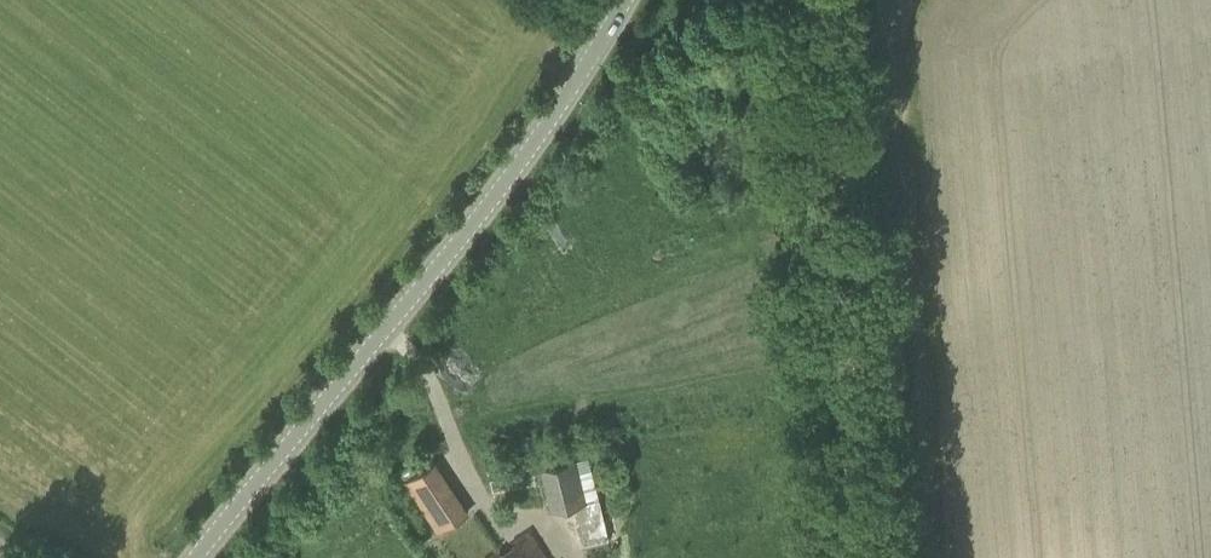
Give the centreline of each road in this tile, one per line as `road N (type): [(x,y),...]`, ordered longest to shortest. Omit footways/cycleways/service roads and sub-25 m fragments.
road 1 (tertiary): [(198,557),(458,239),(581,73),(621,0)]
road 2 (unclassified): [(855,557),(813,0)]

